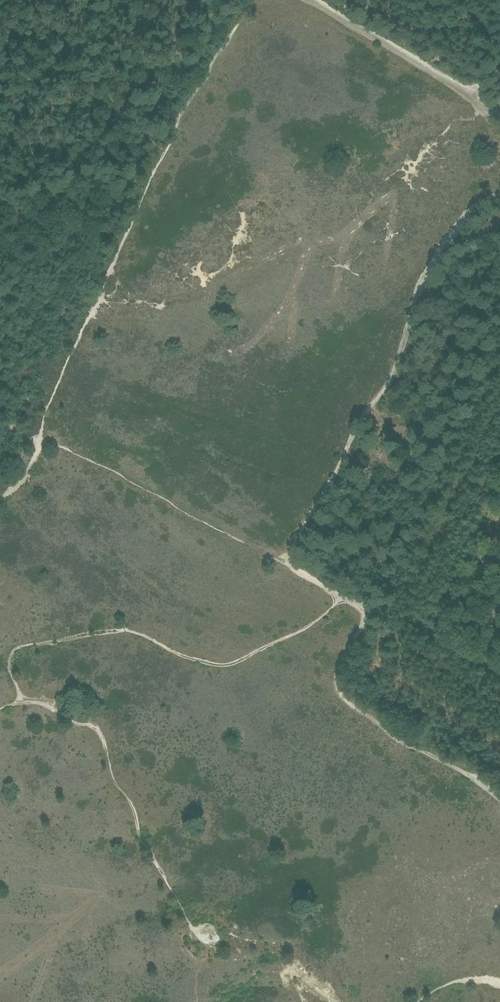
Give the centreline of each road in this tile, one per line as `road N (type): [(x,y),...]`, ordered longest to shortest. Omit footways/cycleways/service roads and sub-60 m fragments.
road 1 (track): [(341,597),(277,560),(393,369),(440,250),(476,209),(499,196)]
road 2 (track): [(454,87),(310,0)]
road 3 (track): [(496,675),(398,616),(369,610)]

